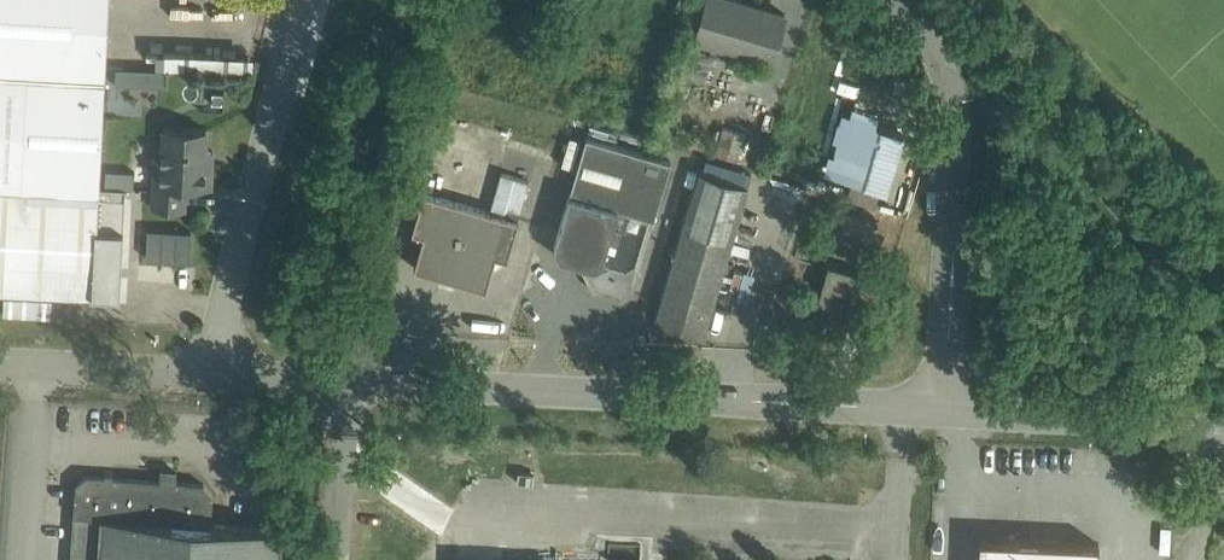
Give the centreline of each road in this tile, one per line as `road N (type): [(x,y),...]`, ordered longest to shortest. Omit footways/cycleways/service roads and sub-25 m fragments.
road 1 (unclassified): [(936,414),(202,373)]
road 2 (unclassified): [(936,414),(953,138),(935,45),(894,0)]
road 3 (residential): [(202,373),(304,0)]
road 4 (unclassified): [(936,414),(1223,429)]
road 5 (unclassified): [(202,373),(0,361)]

